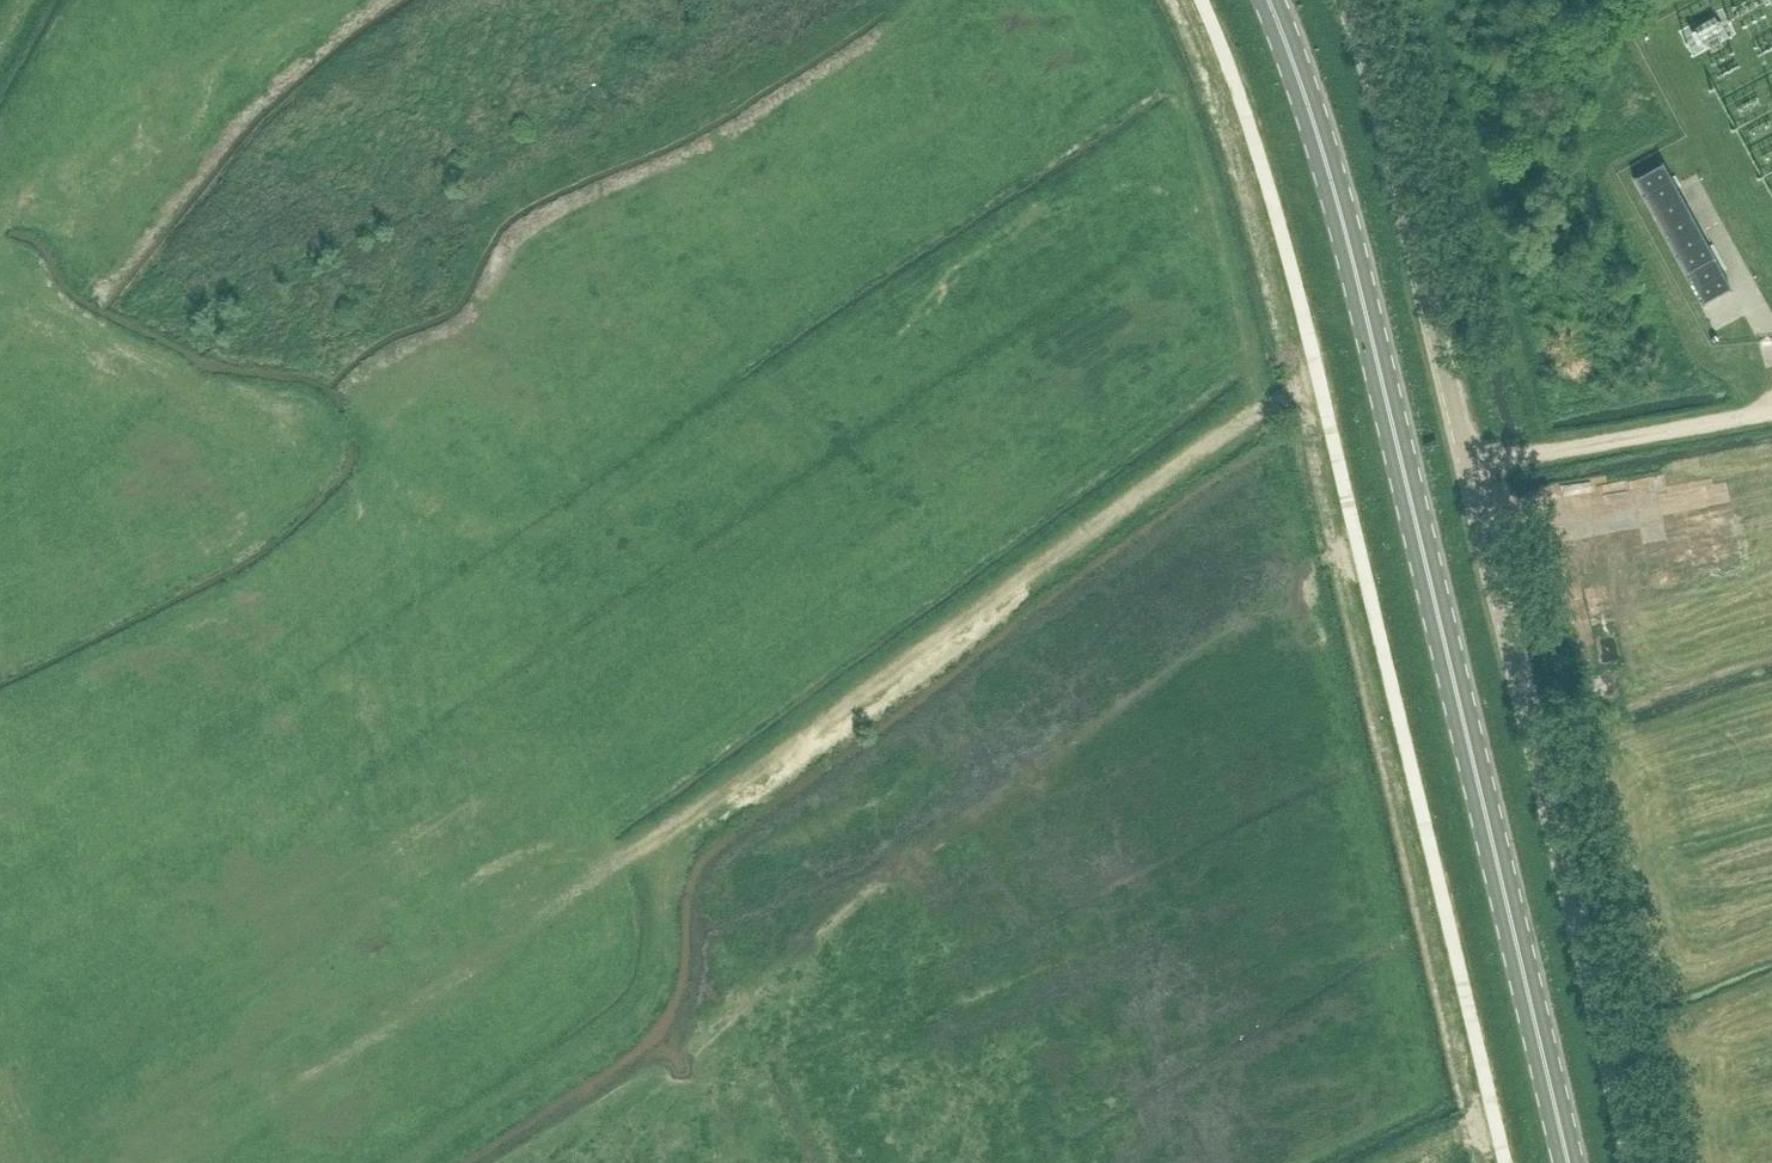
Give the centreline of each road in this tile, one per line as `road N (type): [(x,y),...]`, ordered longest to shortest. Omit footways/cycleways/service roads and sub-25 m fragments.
road 1 (primary): [(1567,1162),(1345,234),(1268,0)]
road 2 (unclassified): [(1633,1162),(1413,236),(1347,0)]

